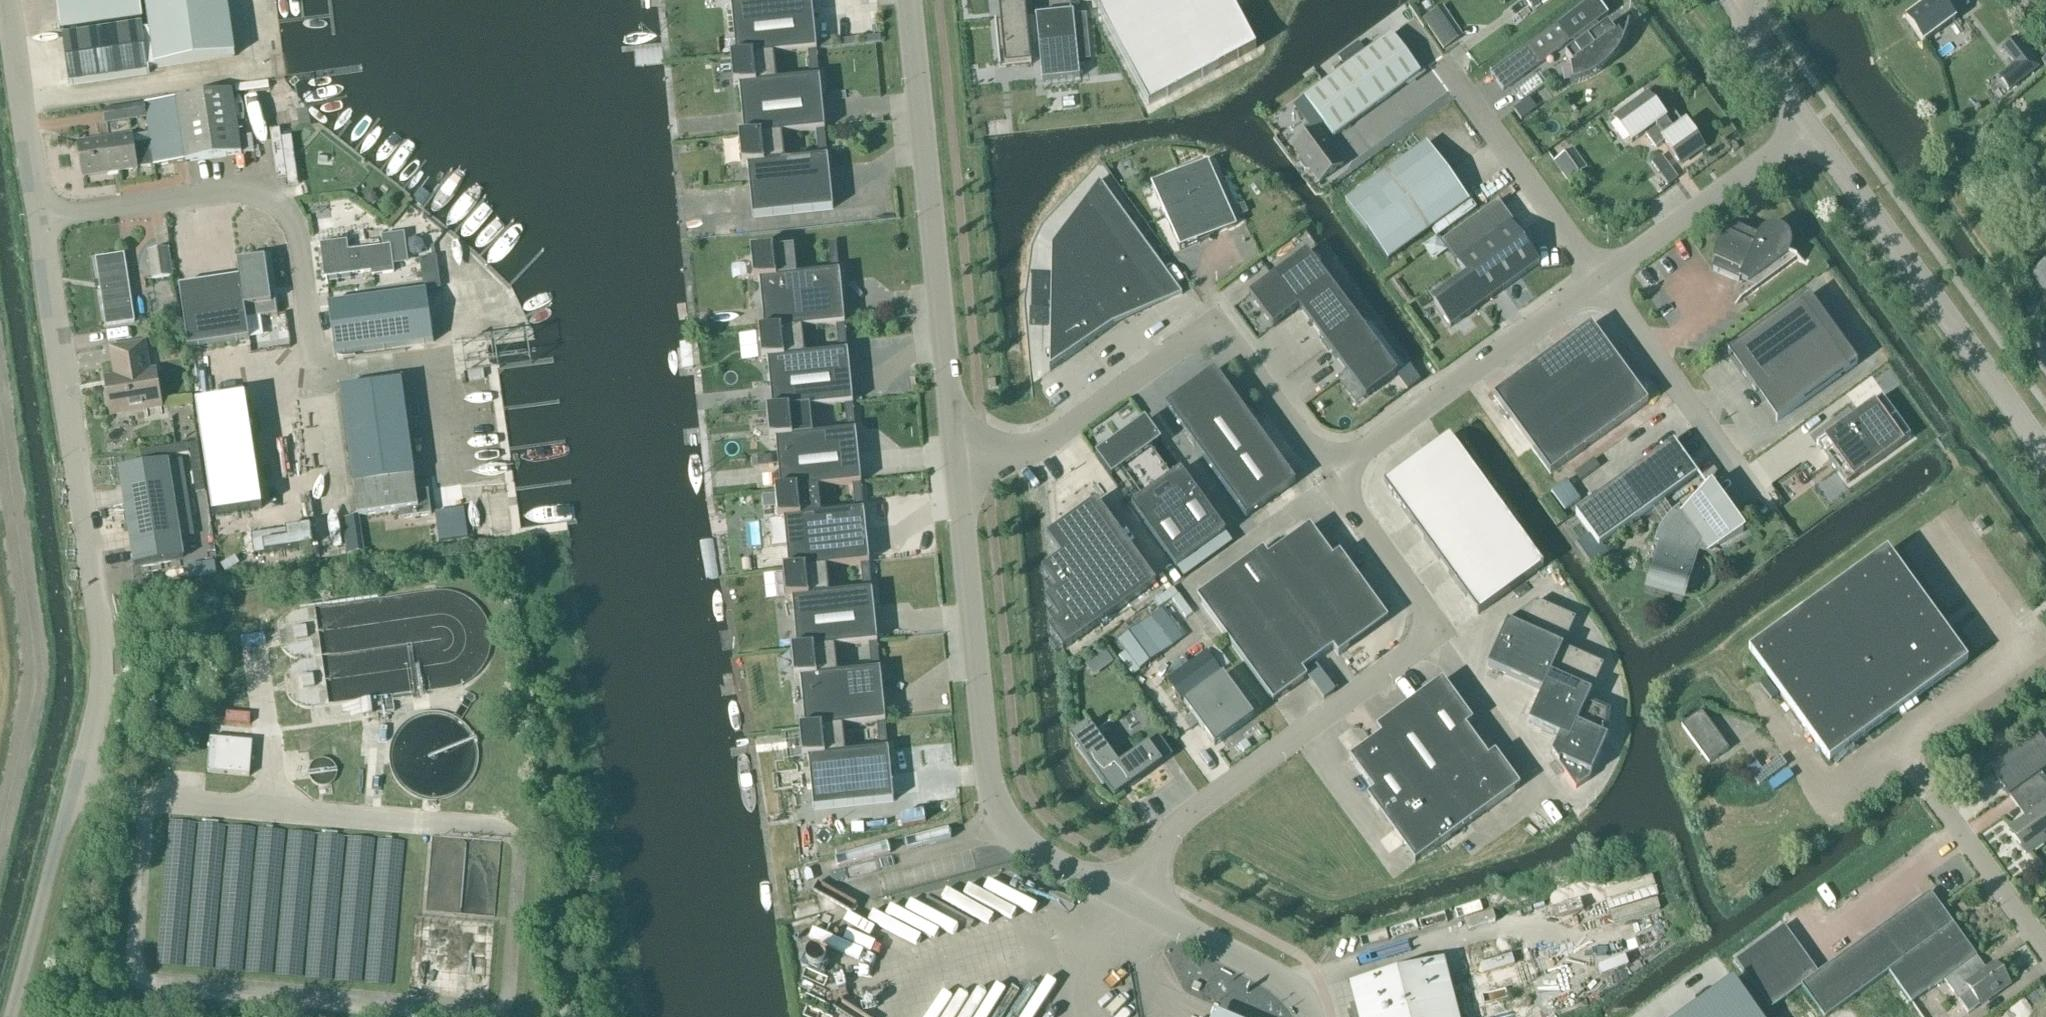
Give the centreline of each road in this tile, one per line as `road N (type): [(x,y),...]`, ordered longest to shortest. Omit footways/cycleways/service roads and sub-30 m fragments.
road 1 (unclassified): [(10,1016),(104,667),(39,219)]
road 2 (unclassified): [(1130,902),(1185,819),(1421,643),(1417,600),(1331,476)]
road 3 (secondary): [(1130,902),(1018,843),(991,797),(955,459)]
road 4 (unclassified): [(1331,476),(1237,350),(1215,335),(1187,341),(1045,445),(955,459)]
road 5 (secondary): [(955,459),(908,0)]
road 6 (unclassified): [(317,370),(300,237),(273,200),(242,189),(39,219)]
road 7 (unclassified): [(2045,456),(1807,128)]
road 8 (unclassified): [(1331,476),(1598,282)]
road 9 (unclassified): [(1598,282),(1446,68)]
road 10 (unclassified): [(1751,493),(1598,282)]
road 11 (unclassified): [(1598,282),(1807,128)]
road 12 (unclassified): [(2045,953),(1900,749)]
road 13 (unclassified): [(39,219),(9,0)]
road 14 (secondary): [(1312,1016),(1278,976),(1130,902)]
road 15 (unclassified): [(1807,128),(1749,46),(1738,0)]

